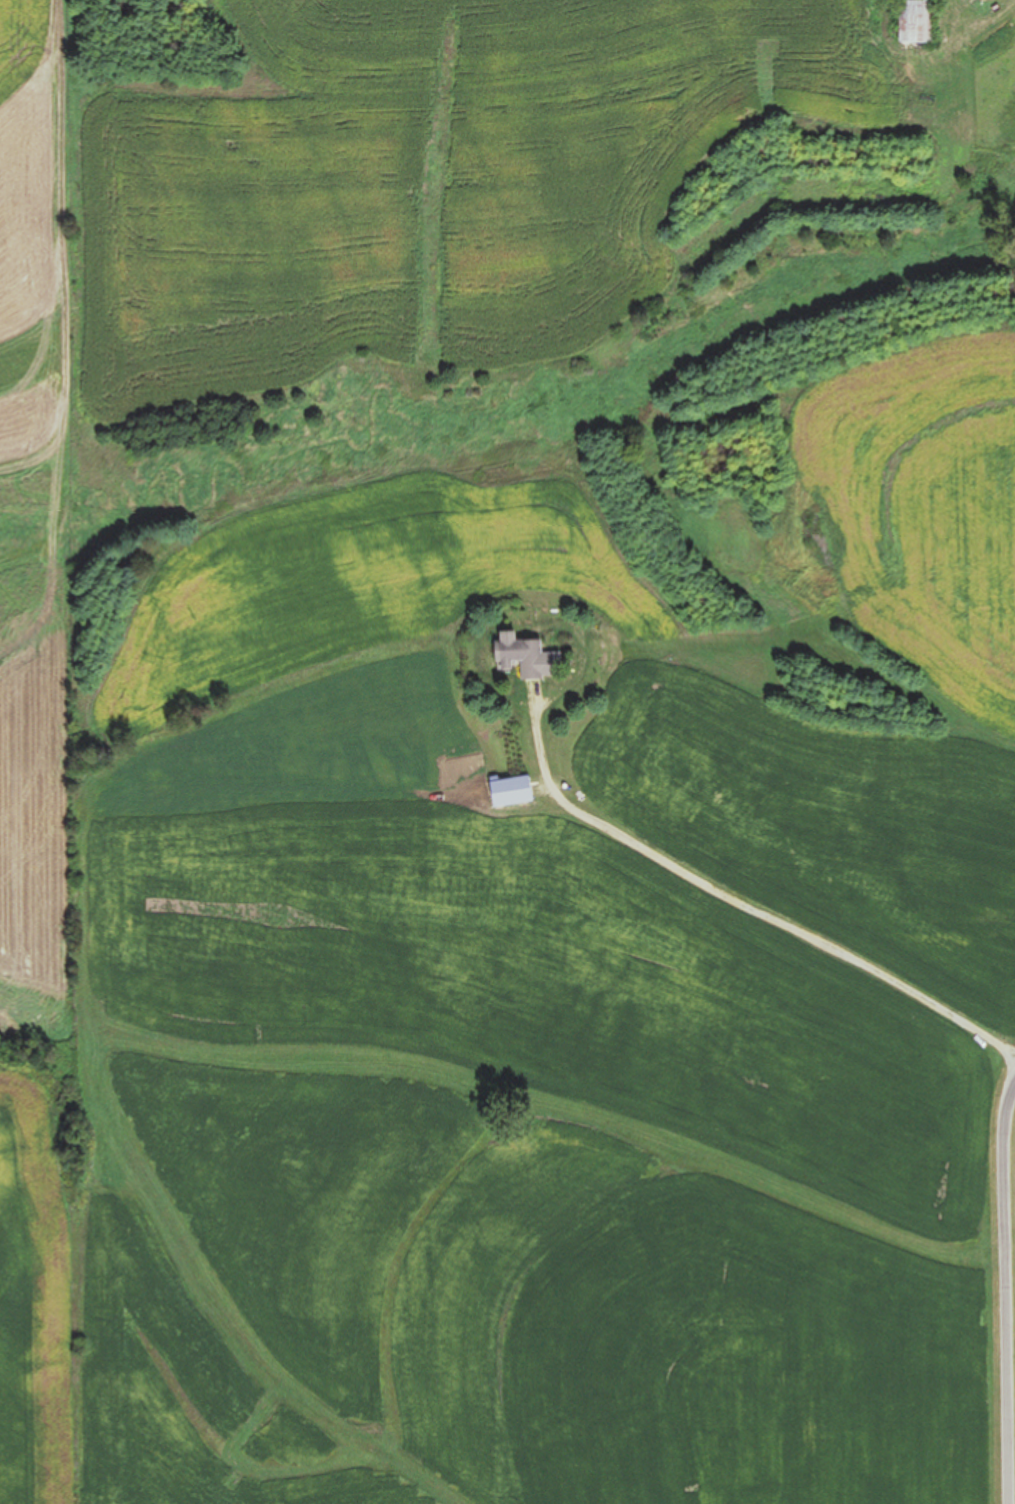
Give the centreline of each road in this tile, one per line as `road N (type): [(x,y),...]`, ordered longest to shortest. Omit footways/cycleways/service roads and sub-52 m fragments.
road 1 (residential): [(1014,1298),(1014,1094)]

